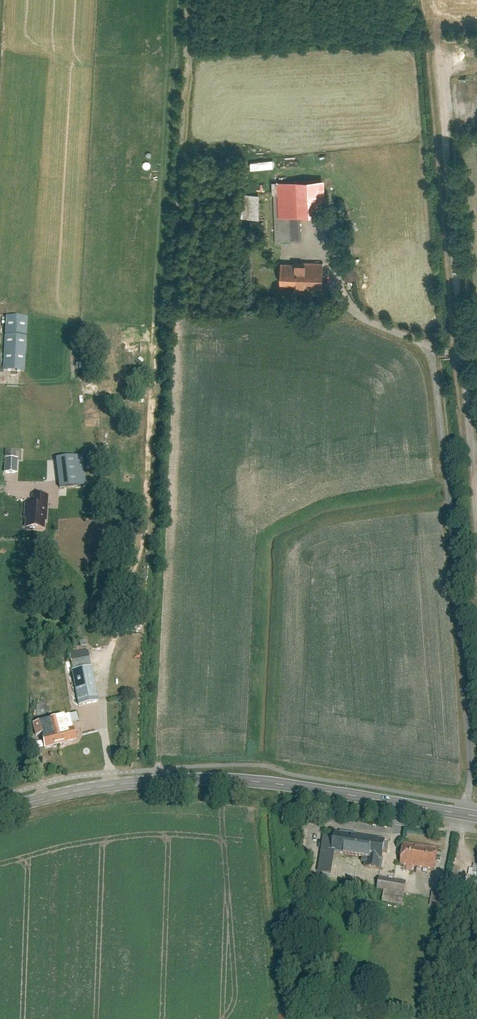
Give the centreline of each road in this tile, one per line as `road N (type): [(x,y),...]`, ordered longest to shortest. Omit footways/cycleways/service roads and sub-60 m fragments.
road 1 (secondary): [(0,809),(102,786),(213,781),(476,818)]

